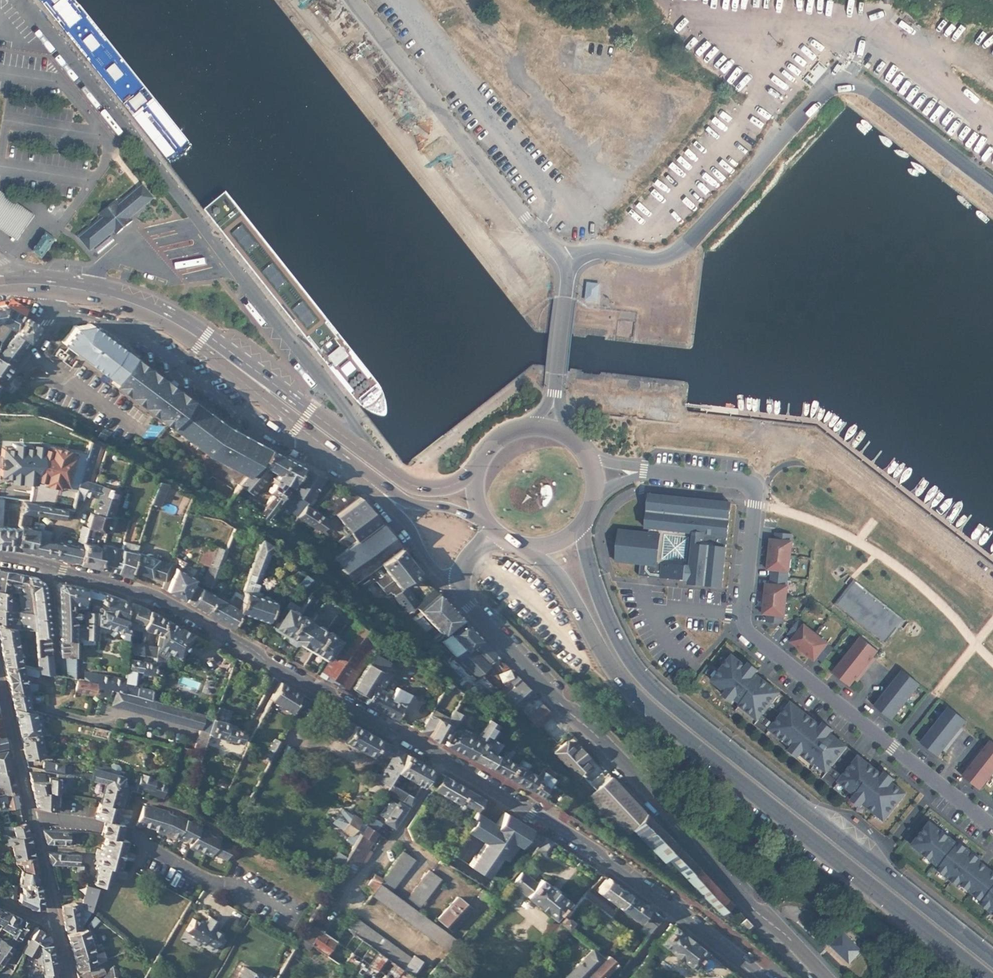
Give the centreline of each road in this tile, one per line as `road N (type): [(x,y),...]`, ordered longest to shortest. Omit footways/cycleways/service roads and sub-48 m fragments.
road 1 (tertiary): [(48,565),(153,595),(433,751),(594,849),(756,977)]
road 2 (secondary): [(517,545),(561,580),(616,675),(643,704),(980,977)]
road 3 (secondary): [(992,959),(639,672),(594,581),(585,519)]
road 4 (residential): [(645,472),(746,483),(756,504),(747,634),(992,828)]
road 5 (unclassified): [(992,183),(888,105),(844,82),(667,258),(589,254),(564,262)]
road 6 (secondary): [(465,599),(825,977)]
road 7 (secondary): [(475,473),(444,488),(411,486),(186,323),(59,280)]
road 8 (secondary): [(57,296),(125,312),(191,342),(360,476)]
road 9 (unclassified): [(353,0),(564,262)]
road 10 (residential): [(30,820),(135,835),(212,884),(233,883)]
road 11 (secondary): [(360,476),(465,599)]
road 12 (secondary): [(360,476),(402,502),(485,523)]
road 13 (tertiary): [(0,690),(30,820)]

